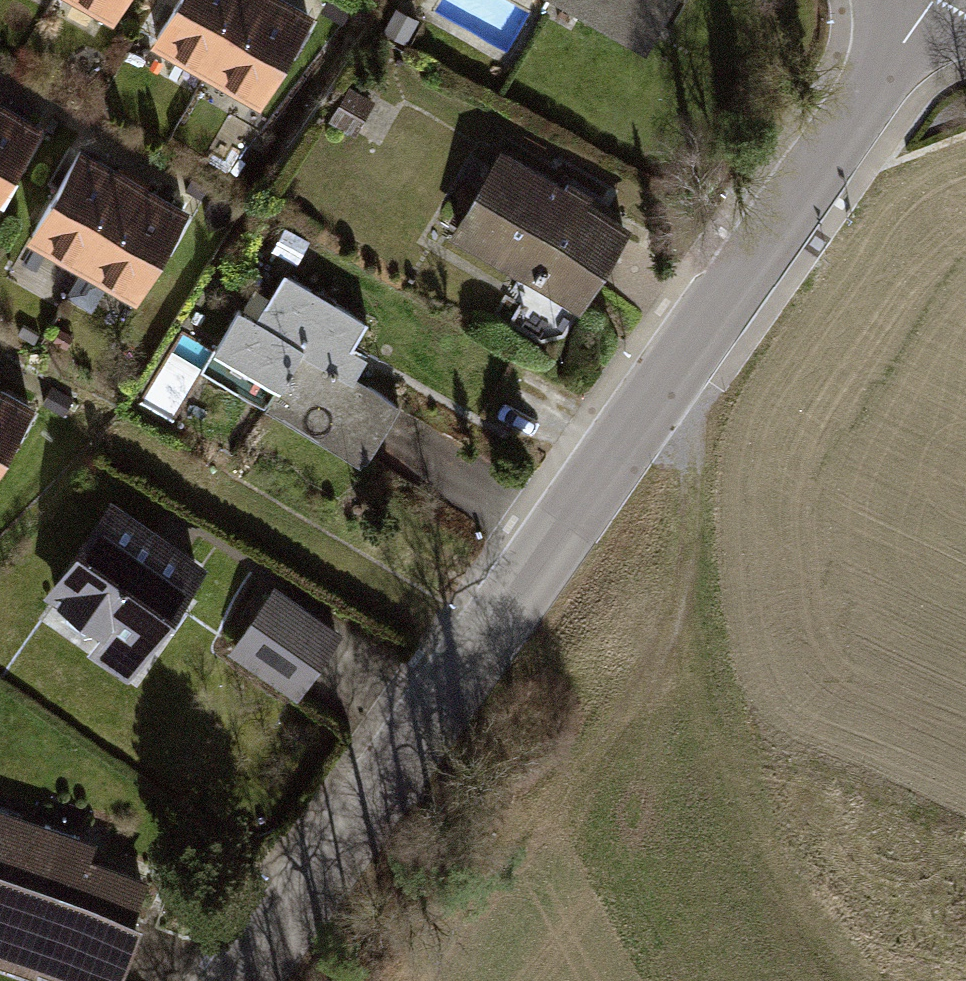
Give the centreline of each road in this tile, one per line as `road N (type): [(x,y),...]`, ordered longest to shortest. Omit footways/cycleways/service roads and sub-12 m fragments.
road 1 (residential): [(246,980),(535,558),(934,0)]
road 2 (track): [(689,349),(686,567),(638,697),(425,980)]

